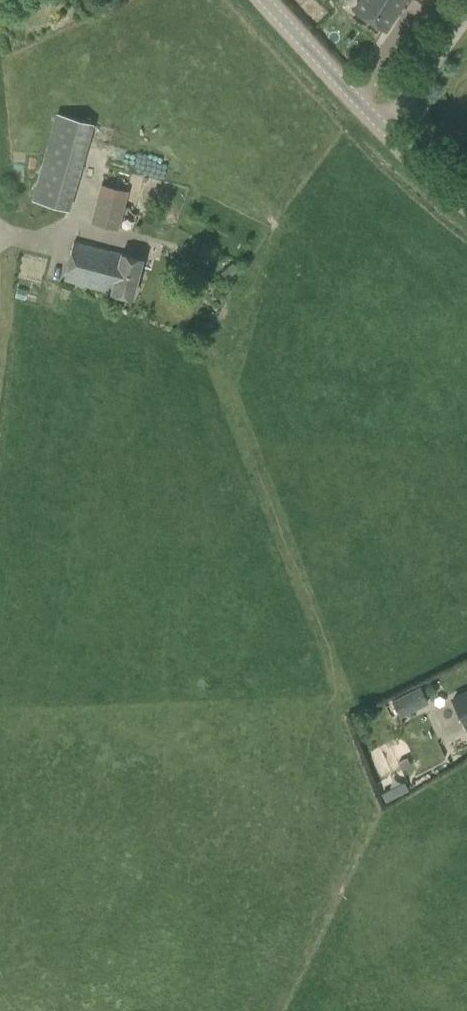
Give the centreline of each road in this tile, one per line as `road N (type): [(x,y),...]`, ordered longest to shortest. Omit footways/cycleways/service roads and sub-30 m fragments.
road 1 (tertiary): [(466,203),(347,94),(262,0)]

